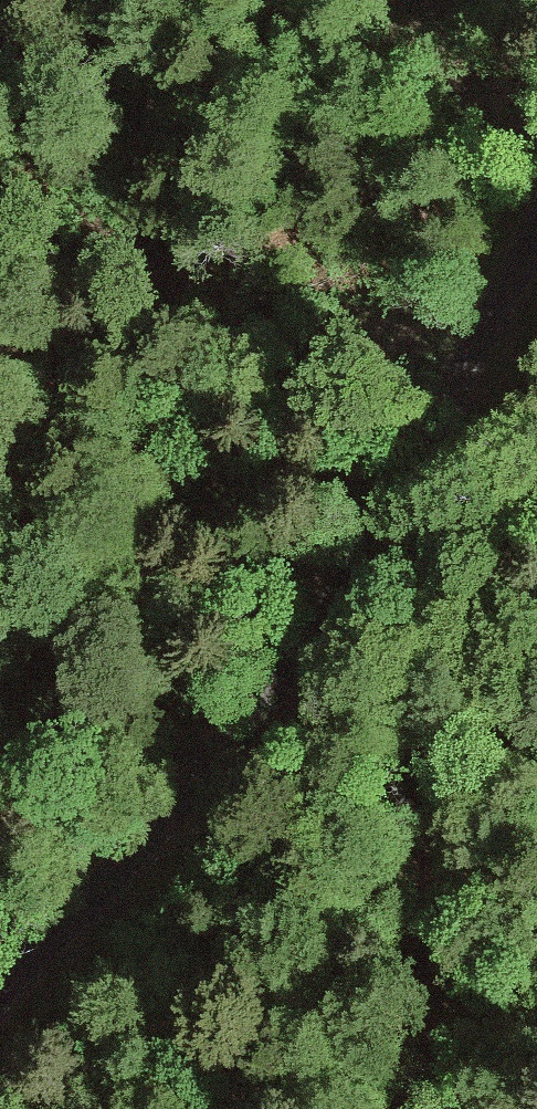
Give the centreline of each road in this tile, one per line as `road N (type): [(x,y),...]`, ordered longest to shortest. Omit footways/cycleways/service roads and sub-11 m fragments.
road 1 (unclassified): [(0,982),(188,781),(332,594),(432,423),(536,218)]
road 2 (track): [(417,449),(460,475),(427,763),(419,952),(390,1108)]

